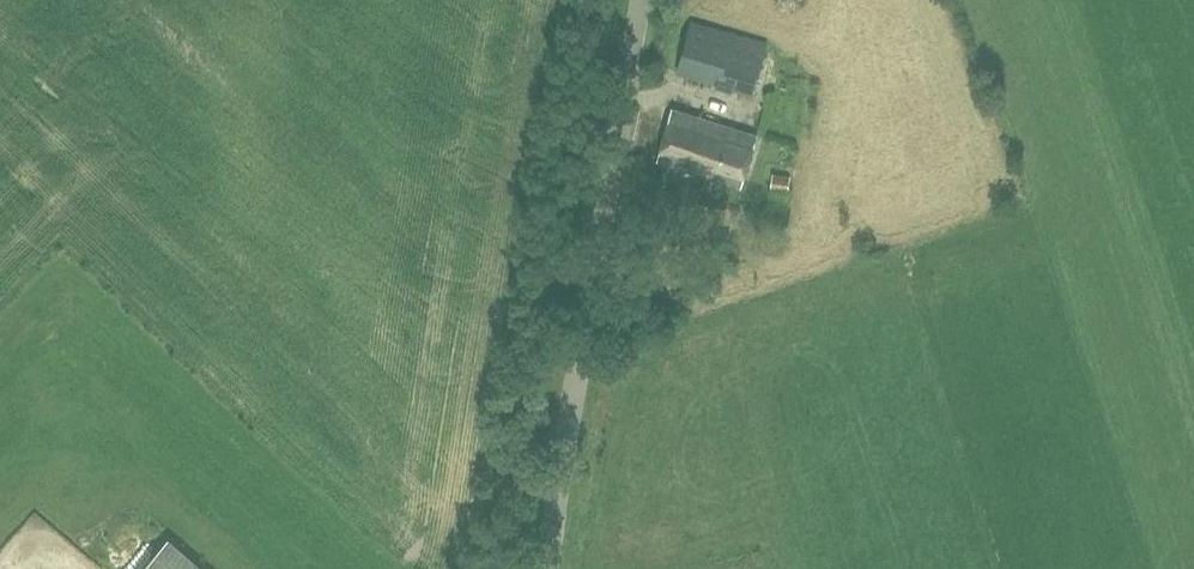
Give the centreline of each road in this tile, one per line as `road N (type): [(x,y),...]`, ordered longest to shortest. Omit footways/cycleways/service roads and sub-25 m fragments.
road 1 (unclassified): [(546,568),(641,0)]

